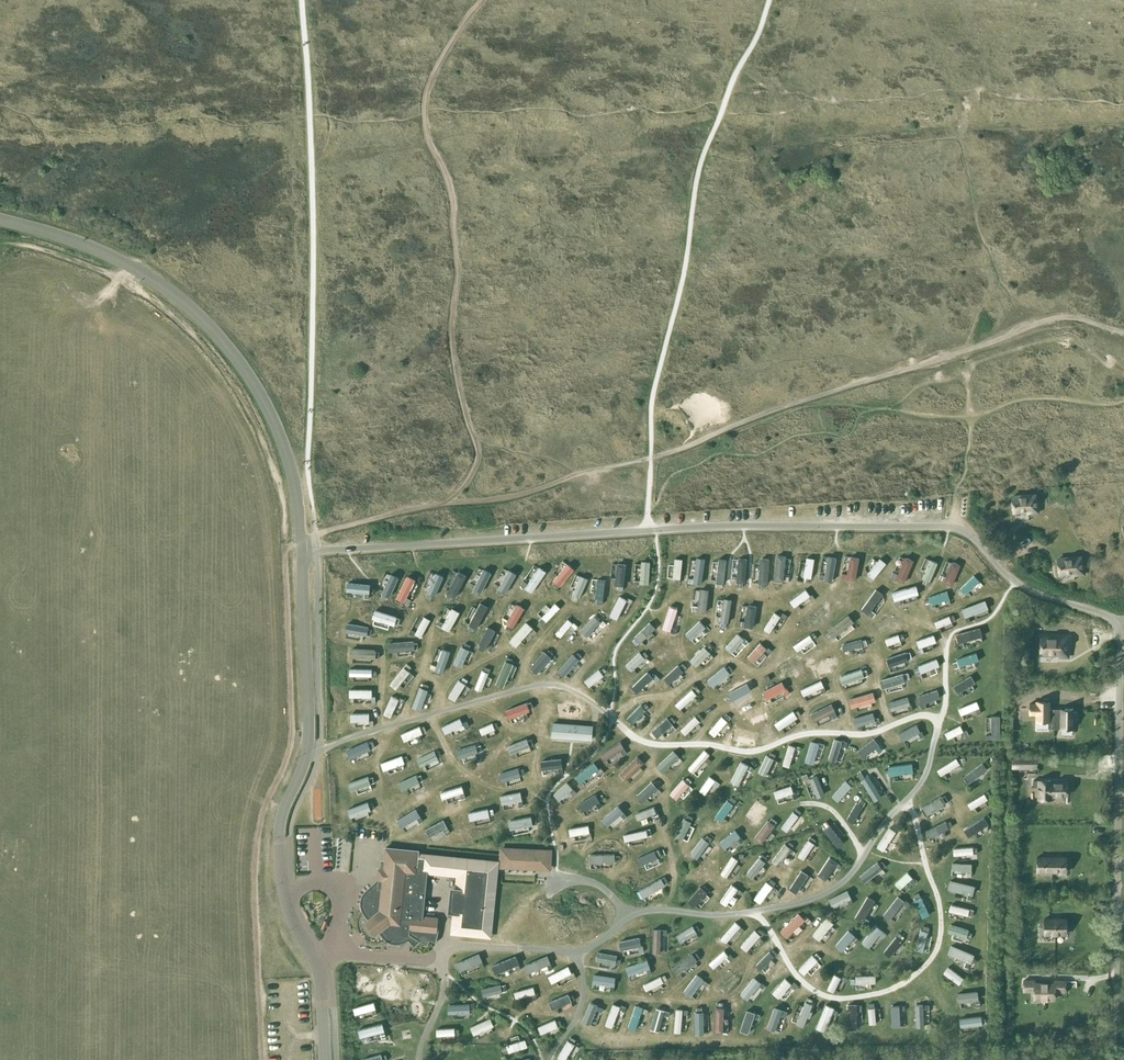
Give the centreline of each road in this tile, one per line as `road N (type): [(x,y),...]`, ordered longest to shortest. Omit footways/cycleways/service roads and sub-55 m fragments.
road 1 (residential): [(301,547),(712,527),(943,526),(971,536),(1021,587),(1123,619)]
road 2 (unclassified): [(301,547),(281,436),(216,331),(103,251),(0,220)]
road 3 (unclassified): [(287,908),(277,842),(308,734),(301,547)]

